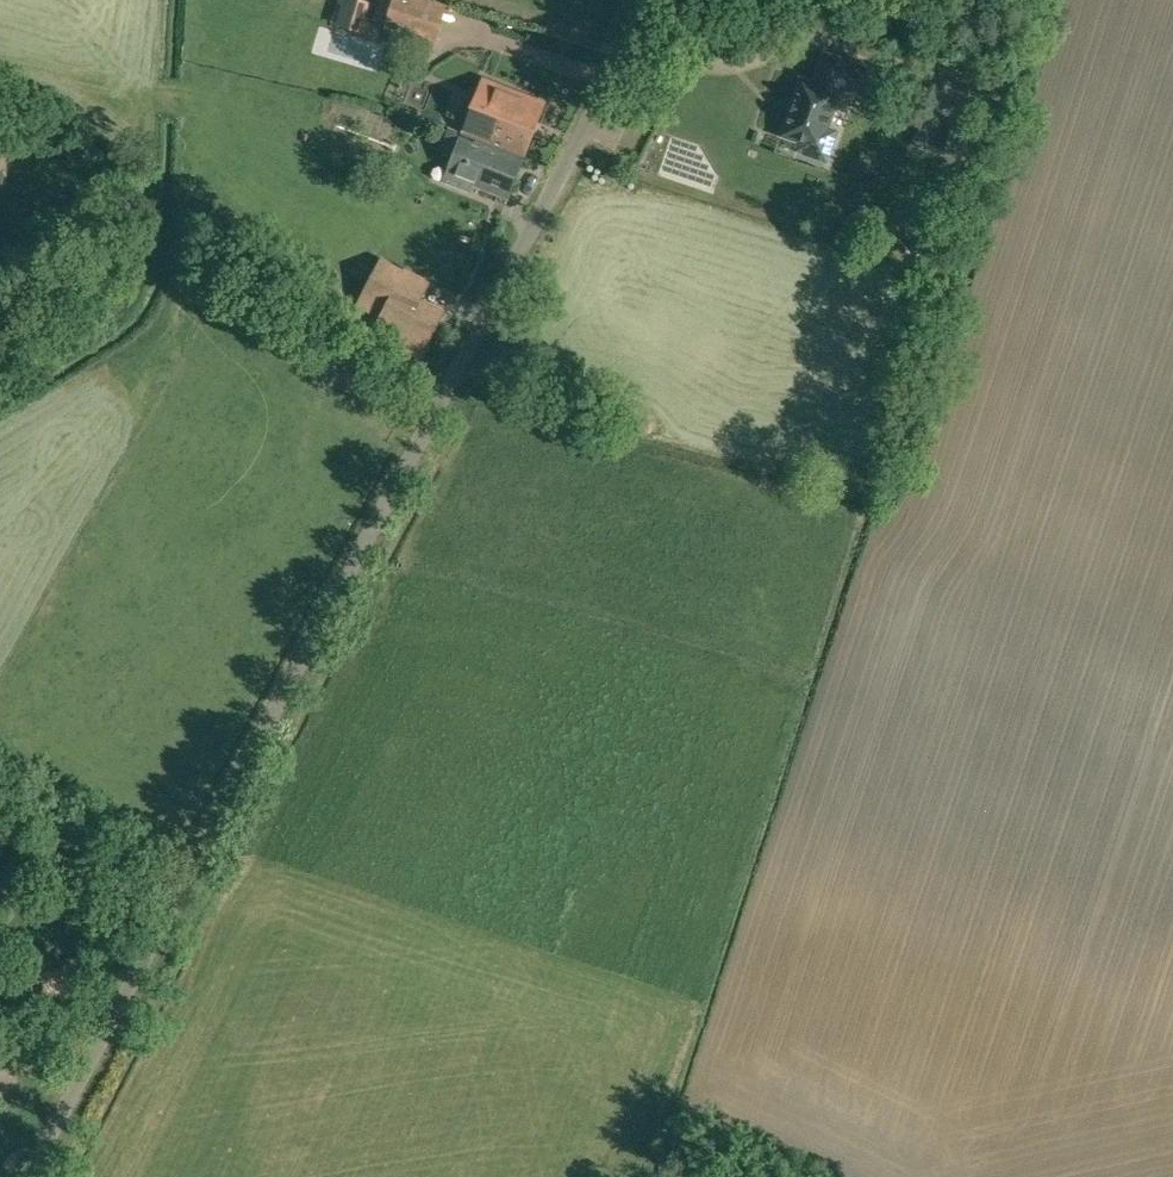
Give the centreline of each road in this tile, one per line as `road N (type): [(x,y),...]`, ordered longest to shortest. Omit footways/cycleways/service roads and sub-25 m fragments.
road 1 (unclassified): [(26,1176),(649,0)]

